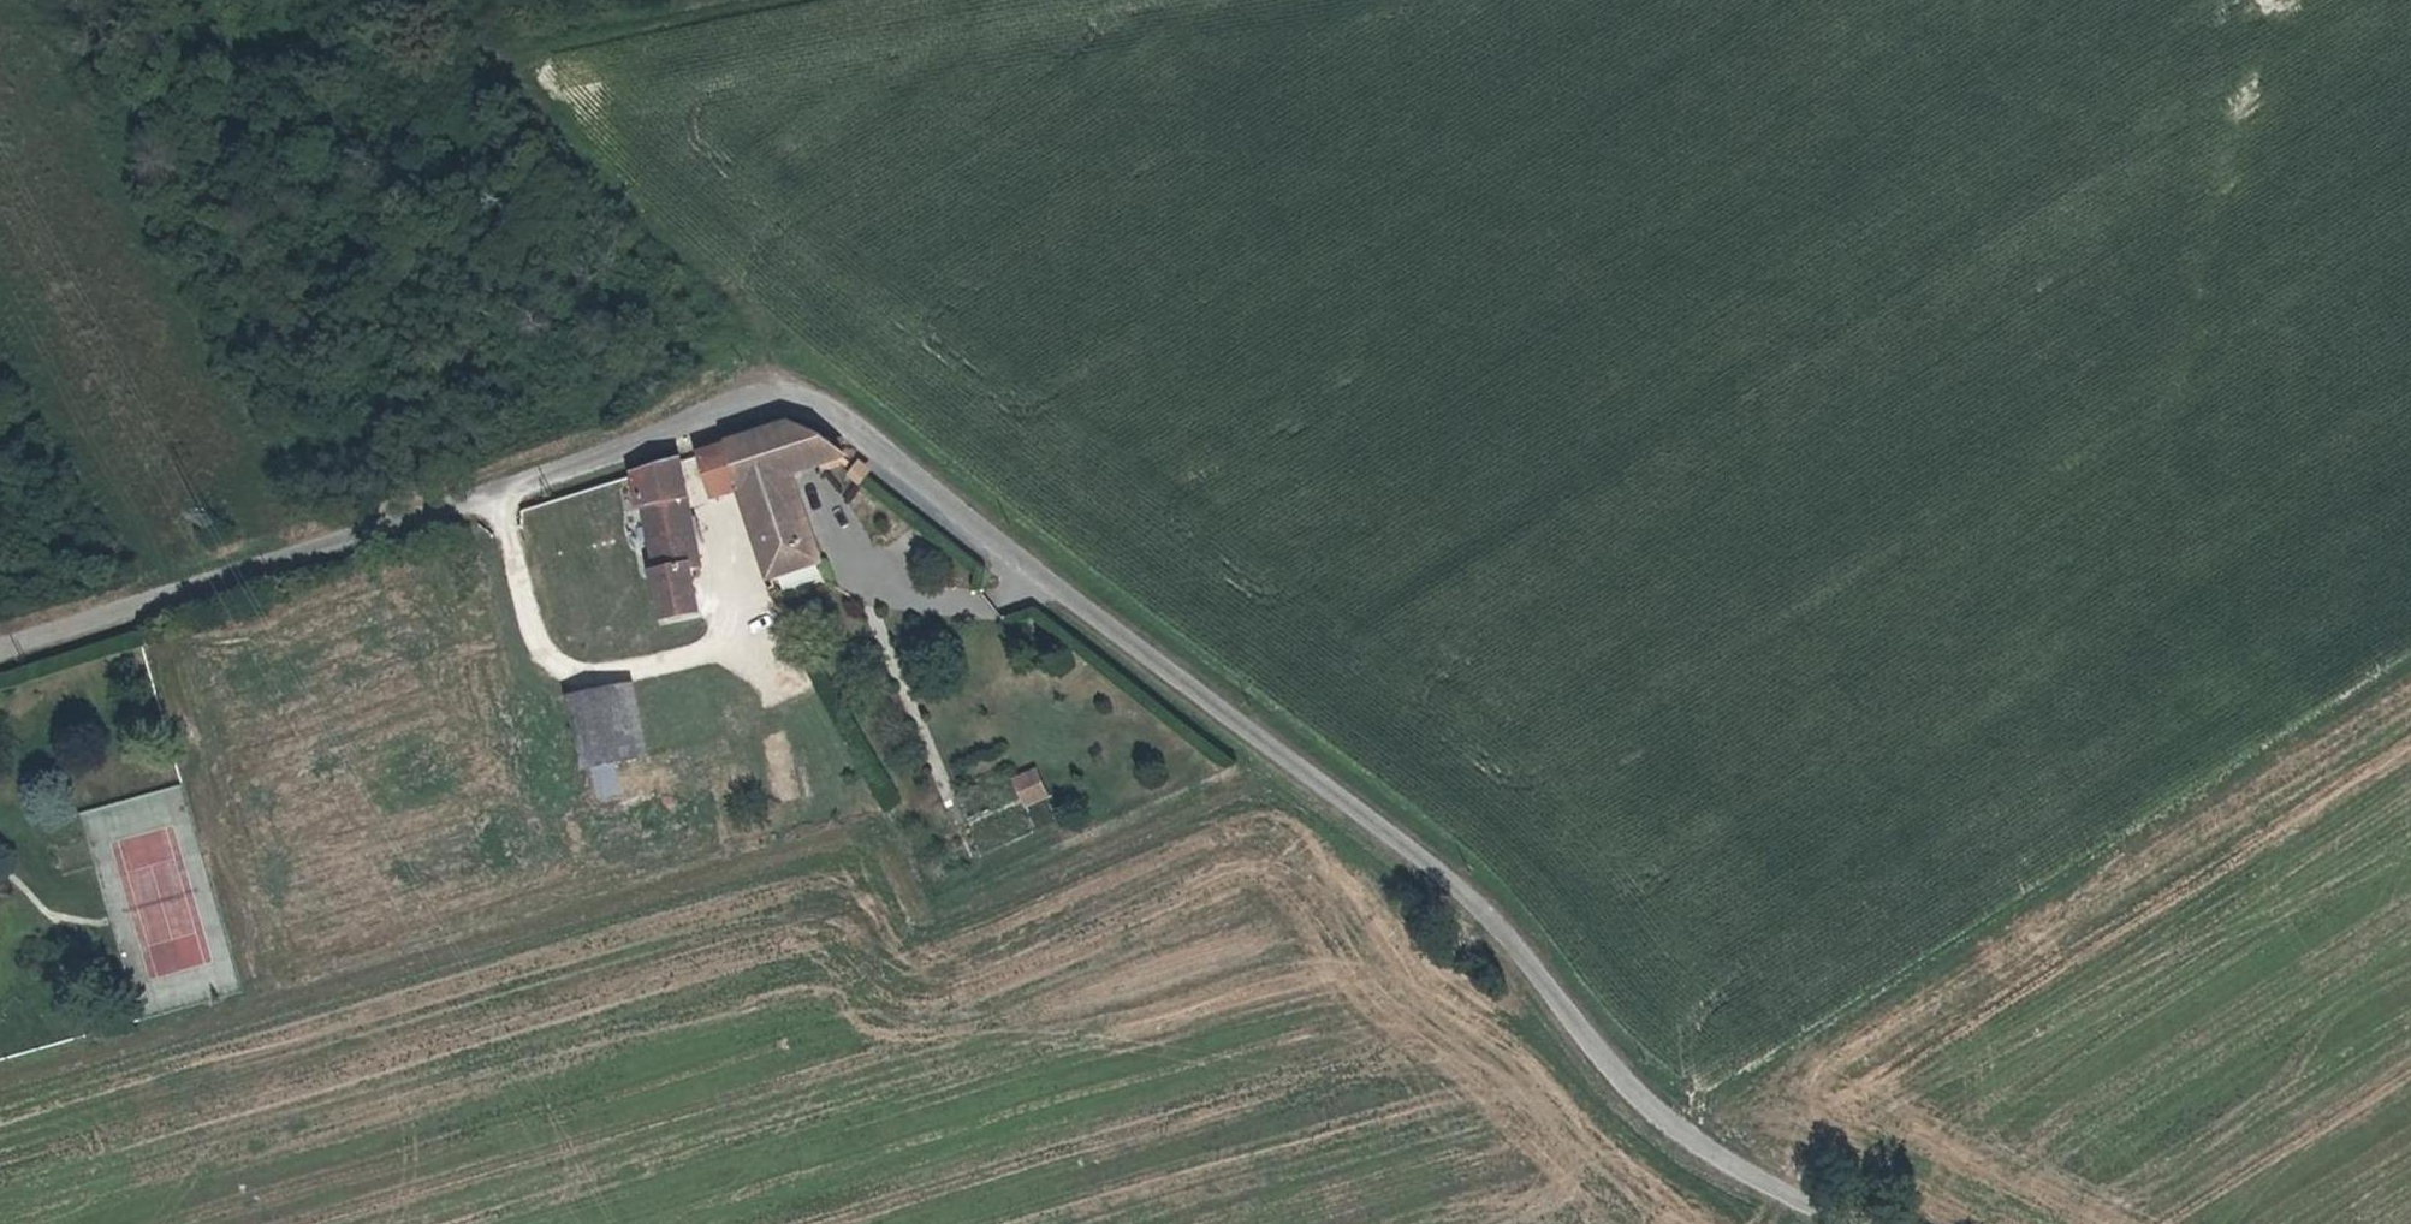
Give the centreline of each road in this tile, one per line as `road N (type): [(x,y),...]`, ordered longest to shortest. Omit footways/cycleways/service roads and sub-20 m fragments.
road 1 (unclassified): [(1833,1223),(1780,1200),(1678,1131),(1613,1069),(1550,979),(1485,912),(876,450),(808,409),(762,402),(320,560),(0,656)]

